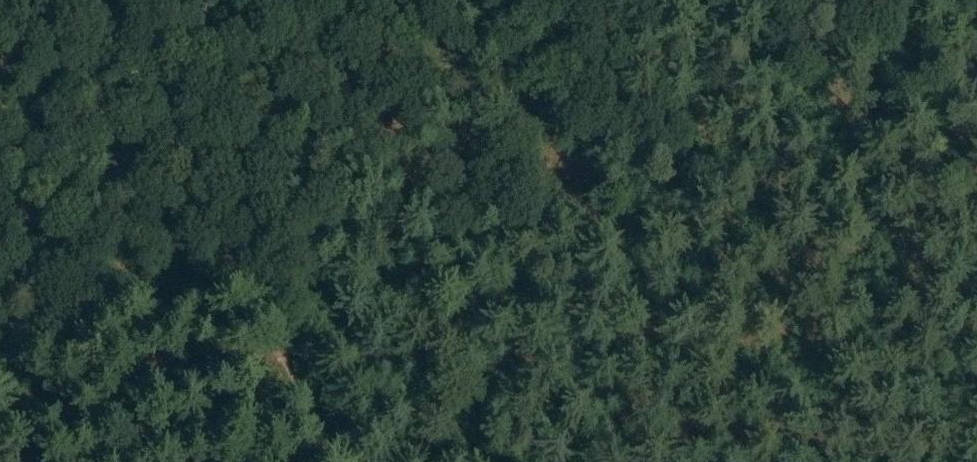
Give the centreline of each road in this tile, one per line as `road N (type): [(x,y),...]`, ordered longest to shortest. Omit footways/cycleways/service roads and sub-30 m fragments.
road 1 (track): [(107,0),(340,461)]

